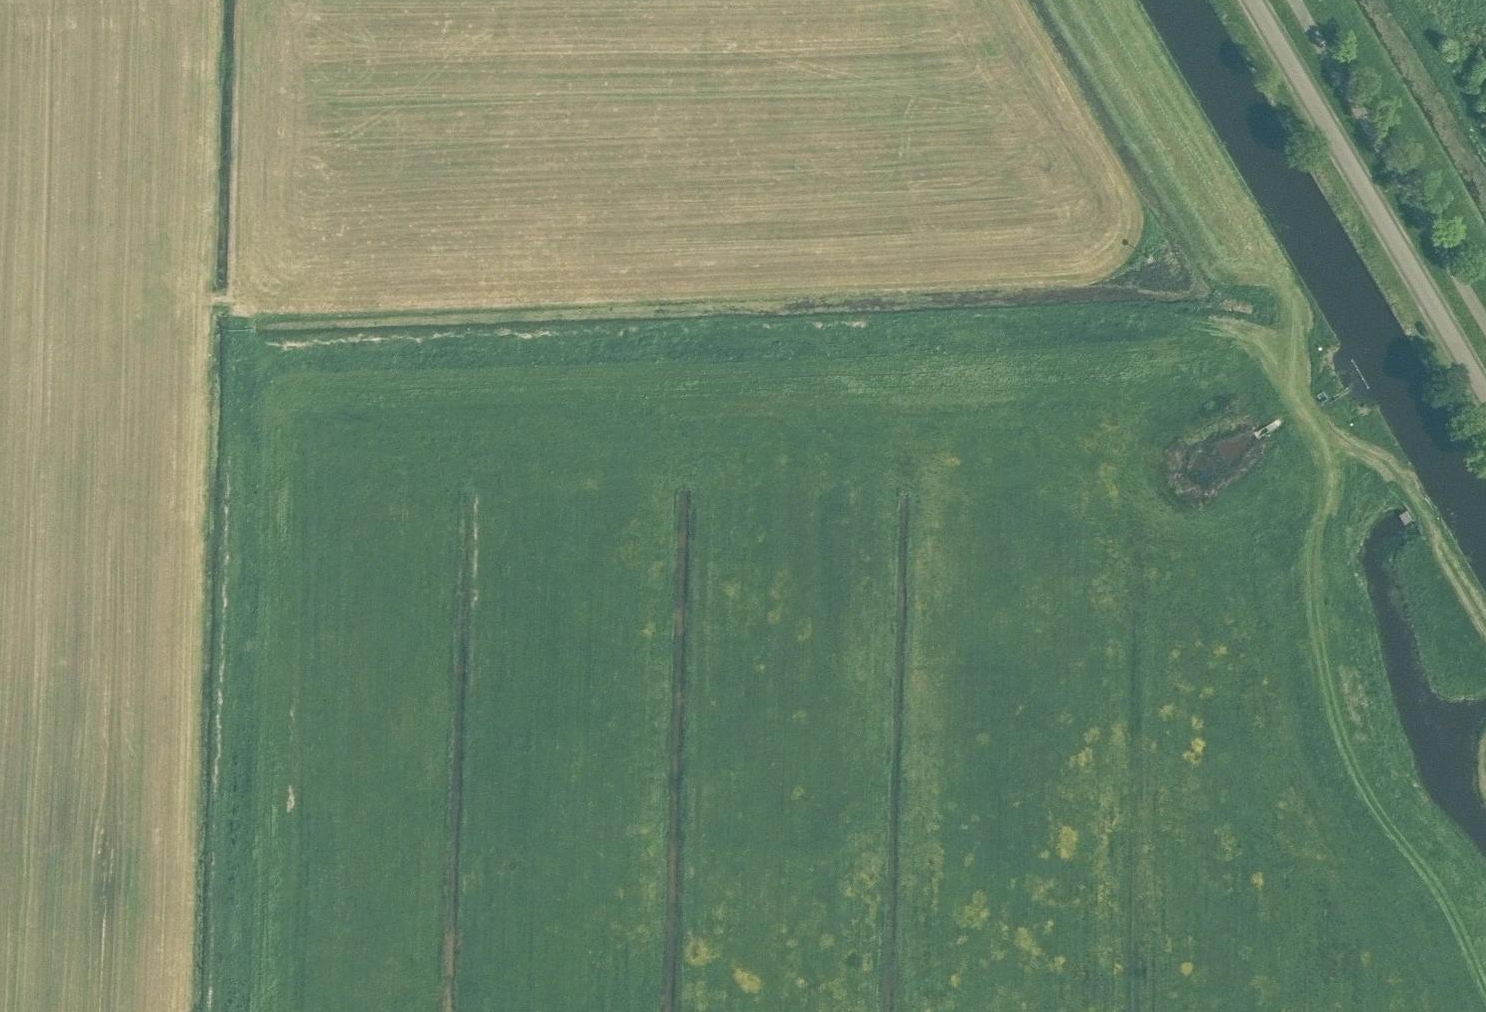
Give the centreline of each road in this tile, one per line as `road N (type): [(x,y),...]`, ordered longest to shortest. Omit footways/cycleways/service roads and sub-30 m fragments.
road 1 (tertiary): [(1485,395),(1254,0)]

